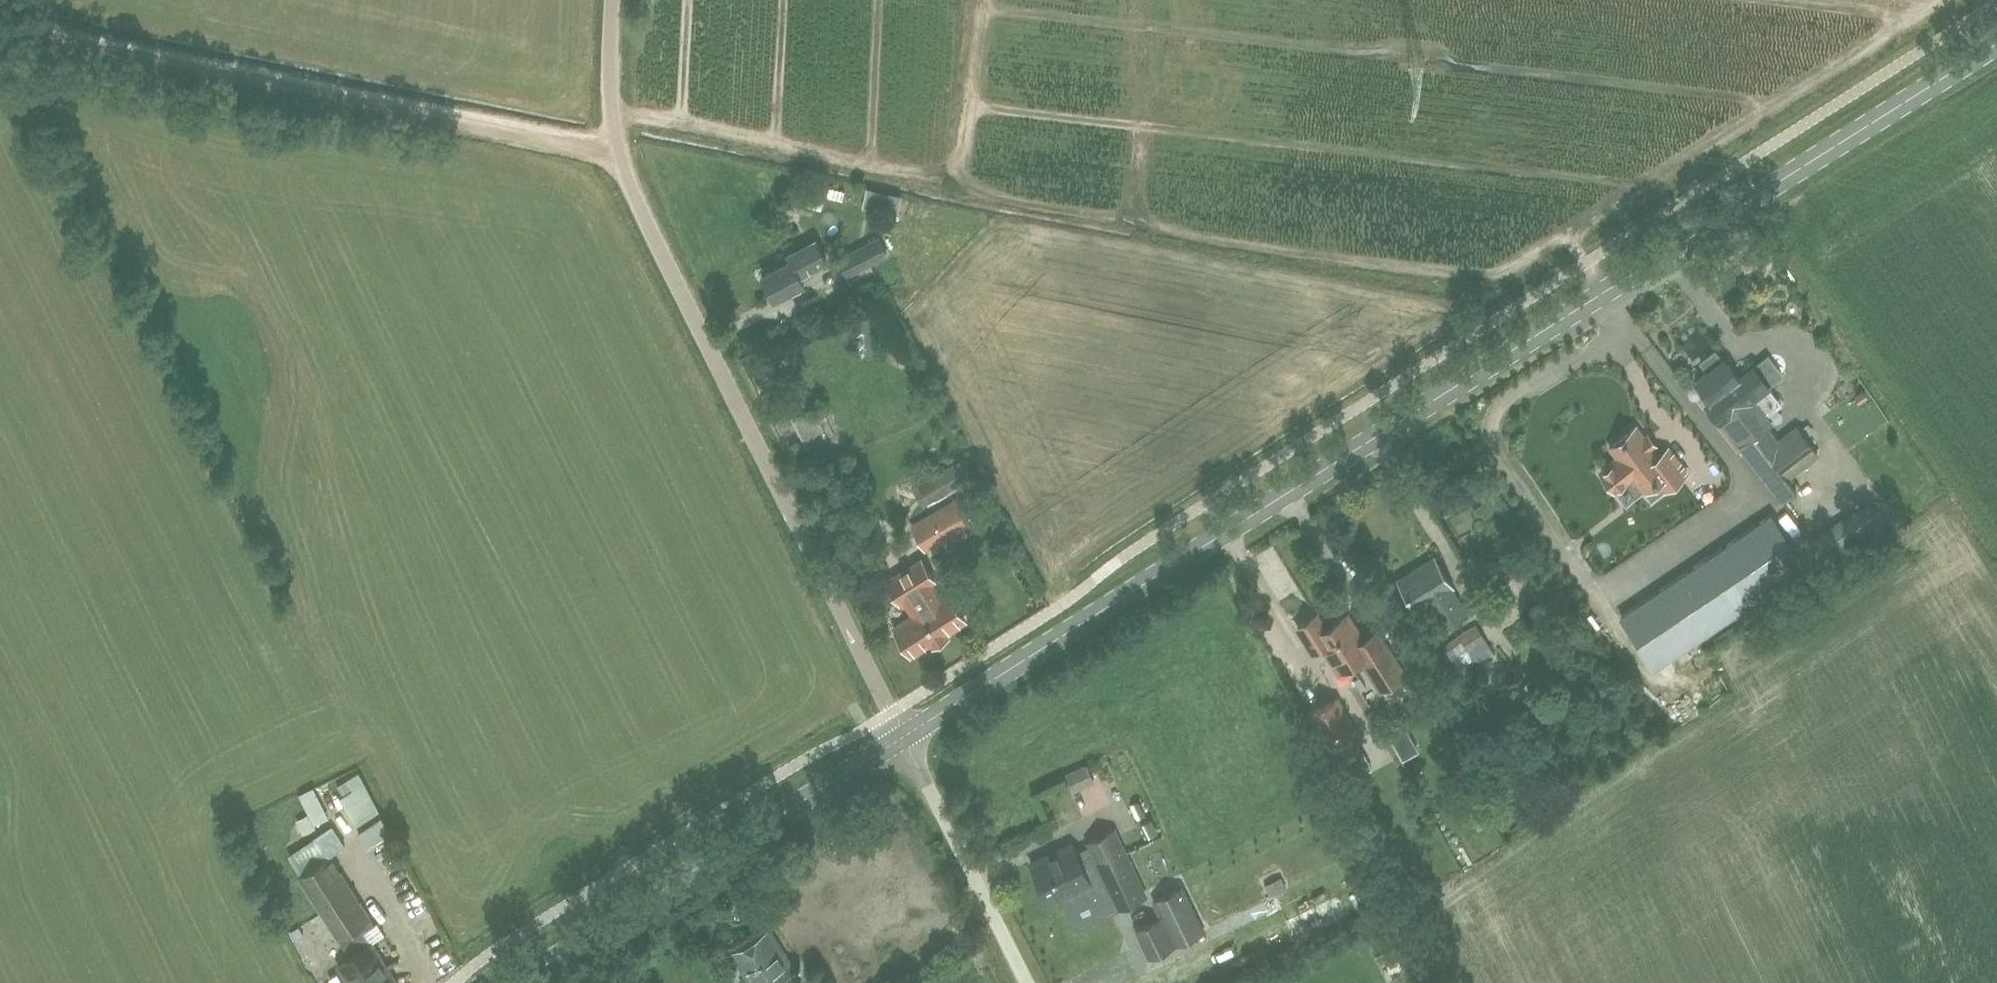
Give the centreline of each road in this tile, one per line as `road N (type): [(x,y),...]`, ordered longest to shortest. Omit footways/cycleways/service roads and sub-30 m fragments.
road 1 (secondary): [(904,739),(1996,49)]
road 2 (unclassified): [(904,739),(626,180),(612,119),(612,0)]
road 3 (track): [(617,153),(0,29)]
road 4 (secondary): [(520,982),(904,739)]
road 5 (unclassified): [(1028,982),(904,739)]

